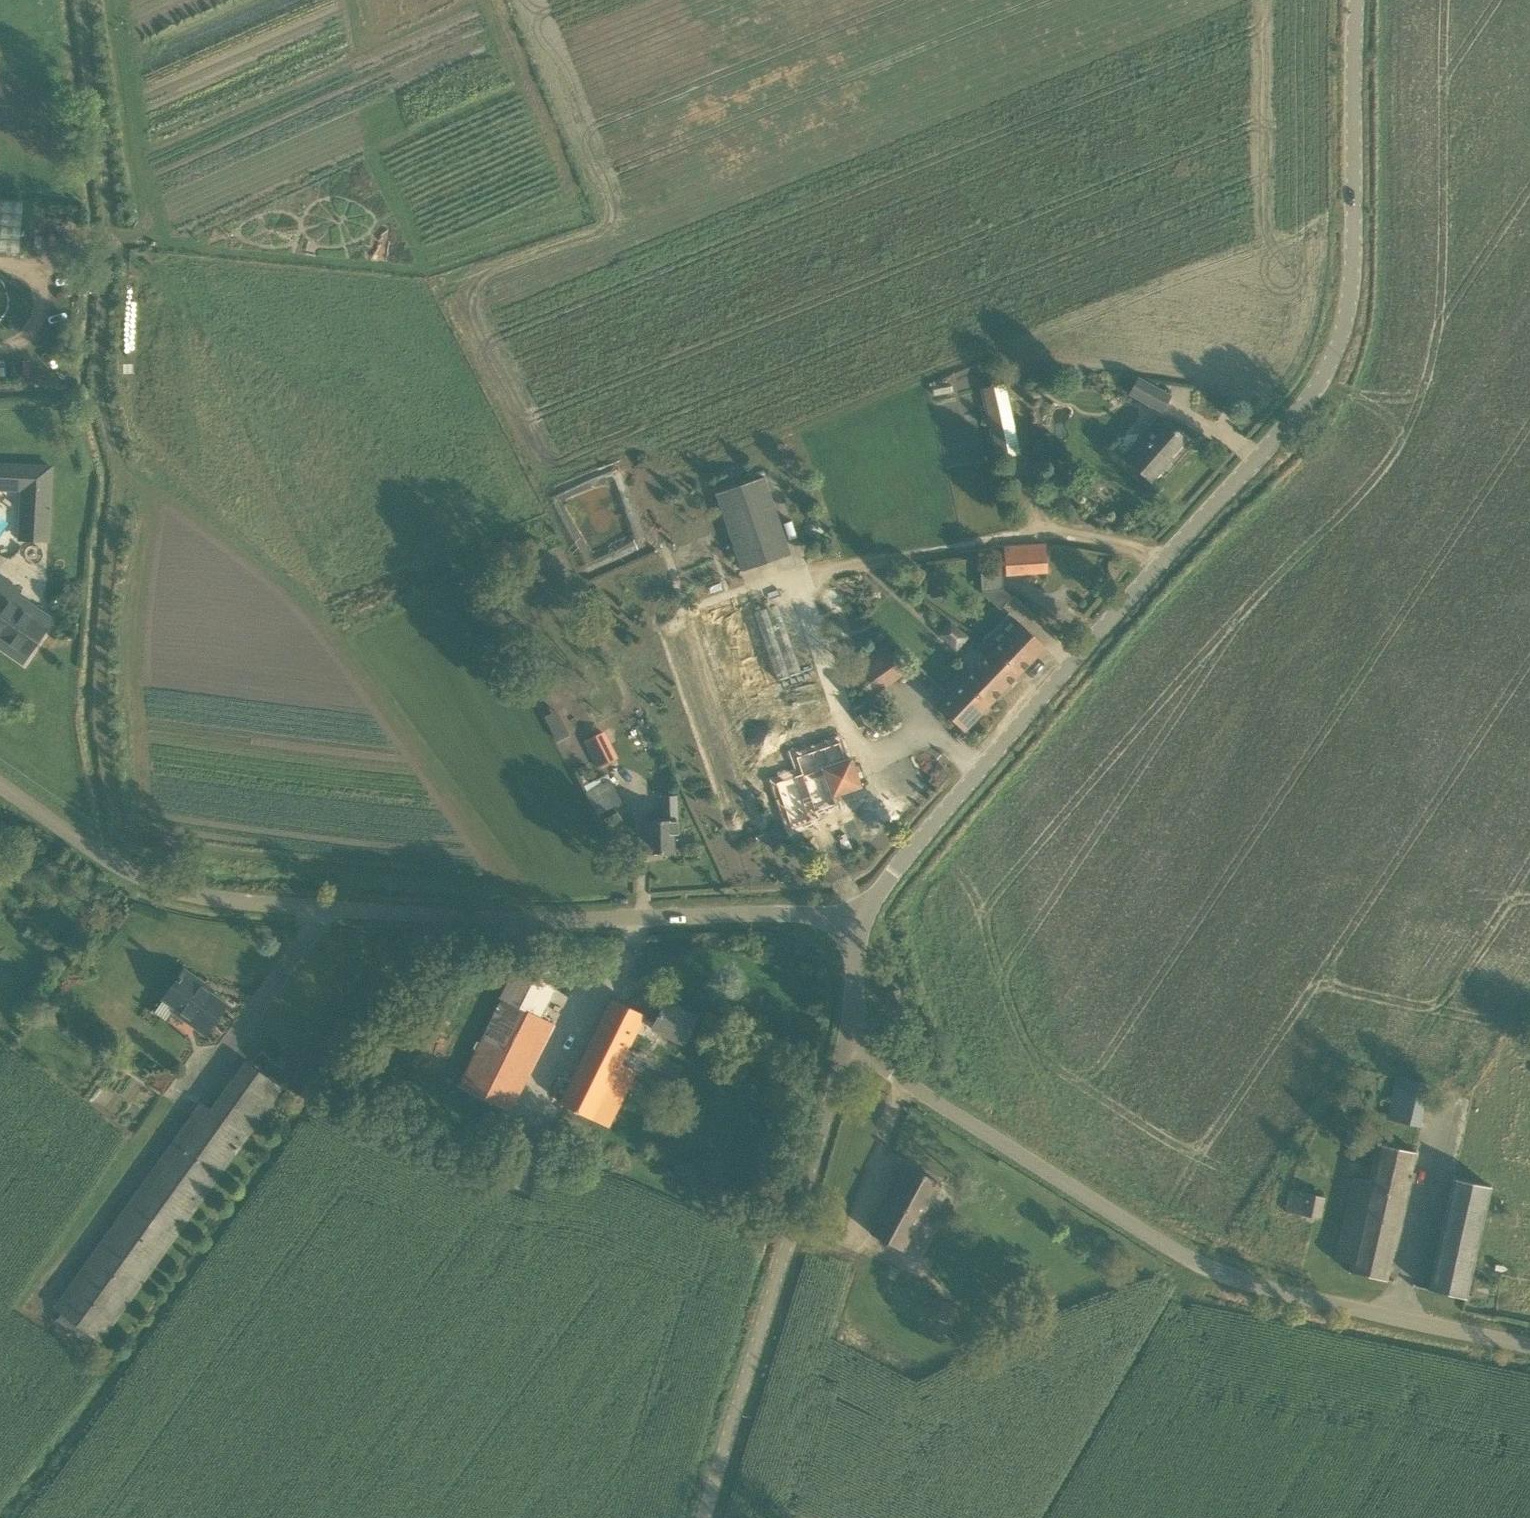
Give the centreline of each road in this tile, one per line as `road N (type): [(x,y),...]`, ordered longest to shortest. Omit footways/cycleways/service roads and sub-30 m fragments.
road 1 (unclassified): [(842,929),(1321,382),(1337,352),(1352,263),(1356,0)]
road 2 (tertiary): [(842,929),(805,913),(477,918),(211,896),(135,874),(0,781)]
road 3 (tertiary): [(1529,1349),(1231,1274),(1152,1239),(848,1041)]
road 4 (unclassified): [(701,1517),(848,1041)]

